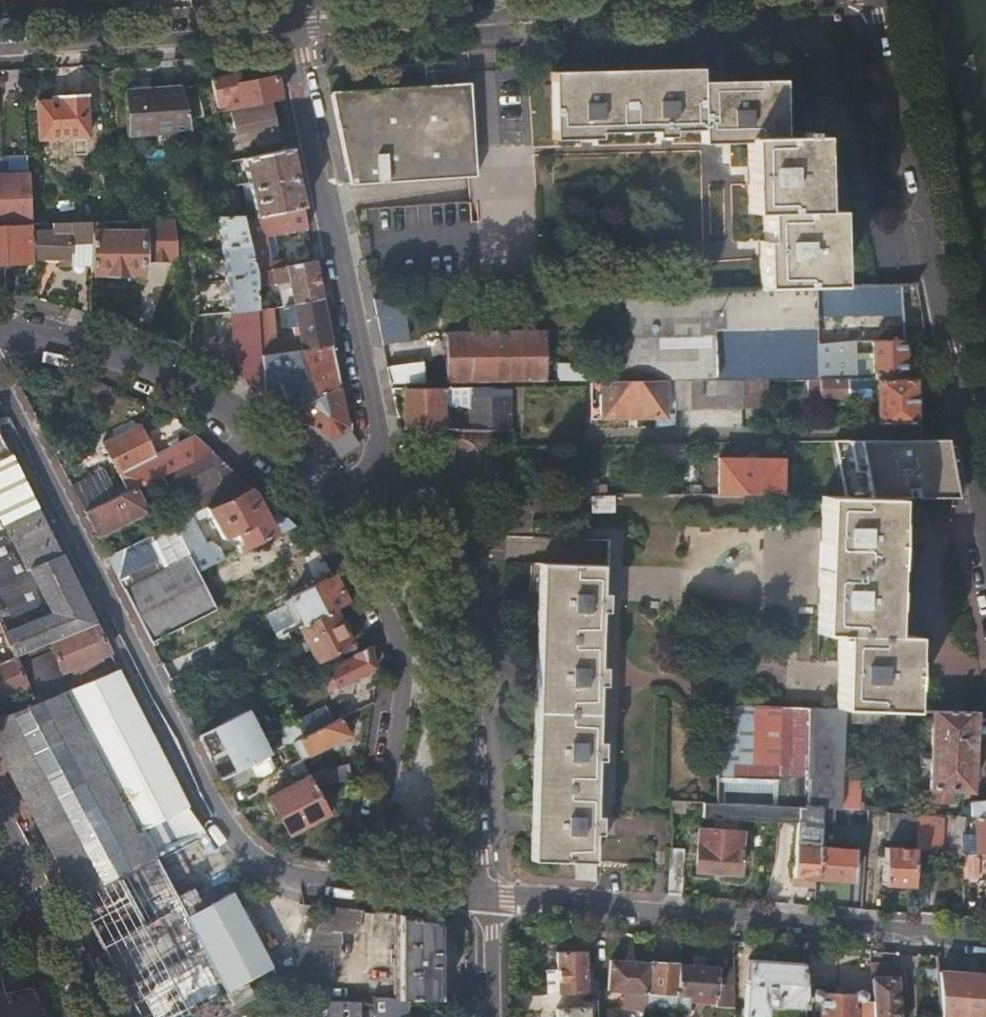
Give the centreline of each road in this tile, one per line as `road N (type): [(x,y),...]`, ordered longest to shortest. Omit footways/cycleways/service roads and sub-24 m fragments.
road 1 (residential): [(367,888),(302,883),(267,873),(236,849),(0,396)]
road 2 (tertiary): [(985,515),(880,0)]
road 3 (residential): [(985,936),(482,896)]
road 4 (residential): [(389,472),(370,416),(288,30)]
road 5 (residential): [(341,489),(341,515),(403,643),(404,710),(367,888)]
road 6 (unclassified): [(288,30),(690,0)]
road 7 (residential): [(341,489),(309,480),(186,391),(0,333)]
road 8 (residential): [(482,896),(461,602),(442,547)]
road 9 (residential): [(288,30),(0,48)]
road 10 (residential): [(0,833),(101,1016)]
road 11 (residential): [(488,1016),(482,896)]

